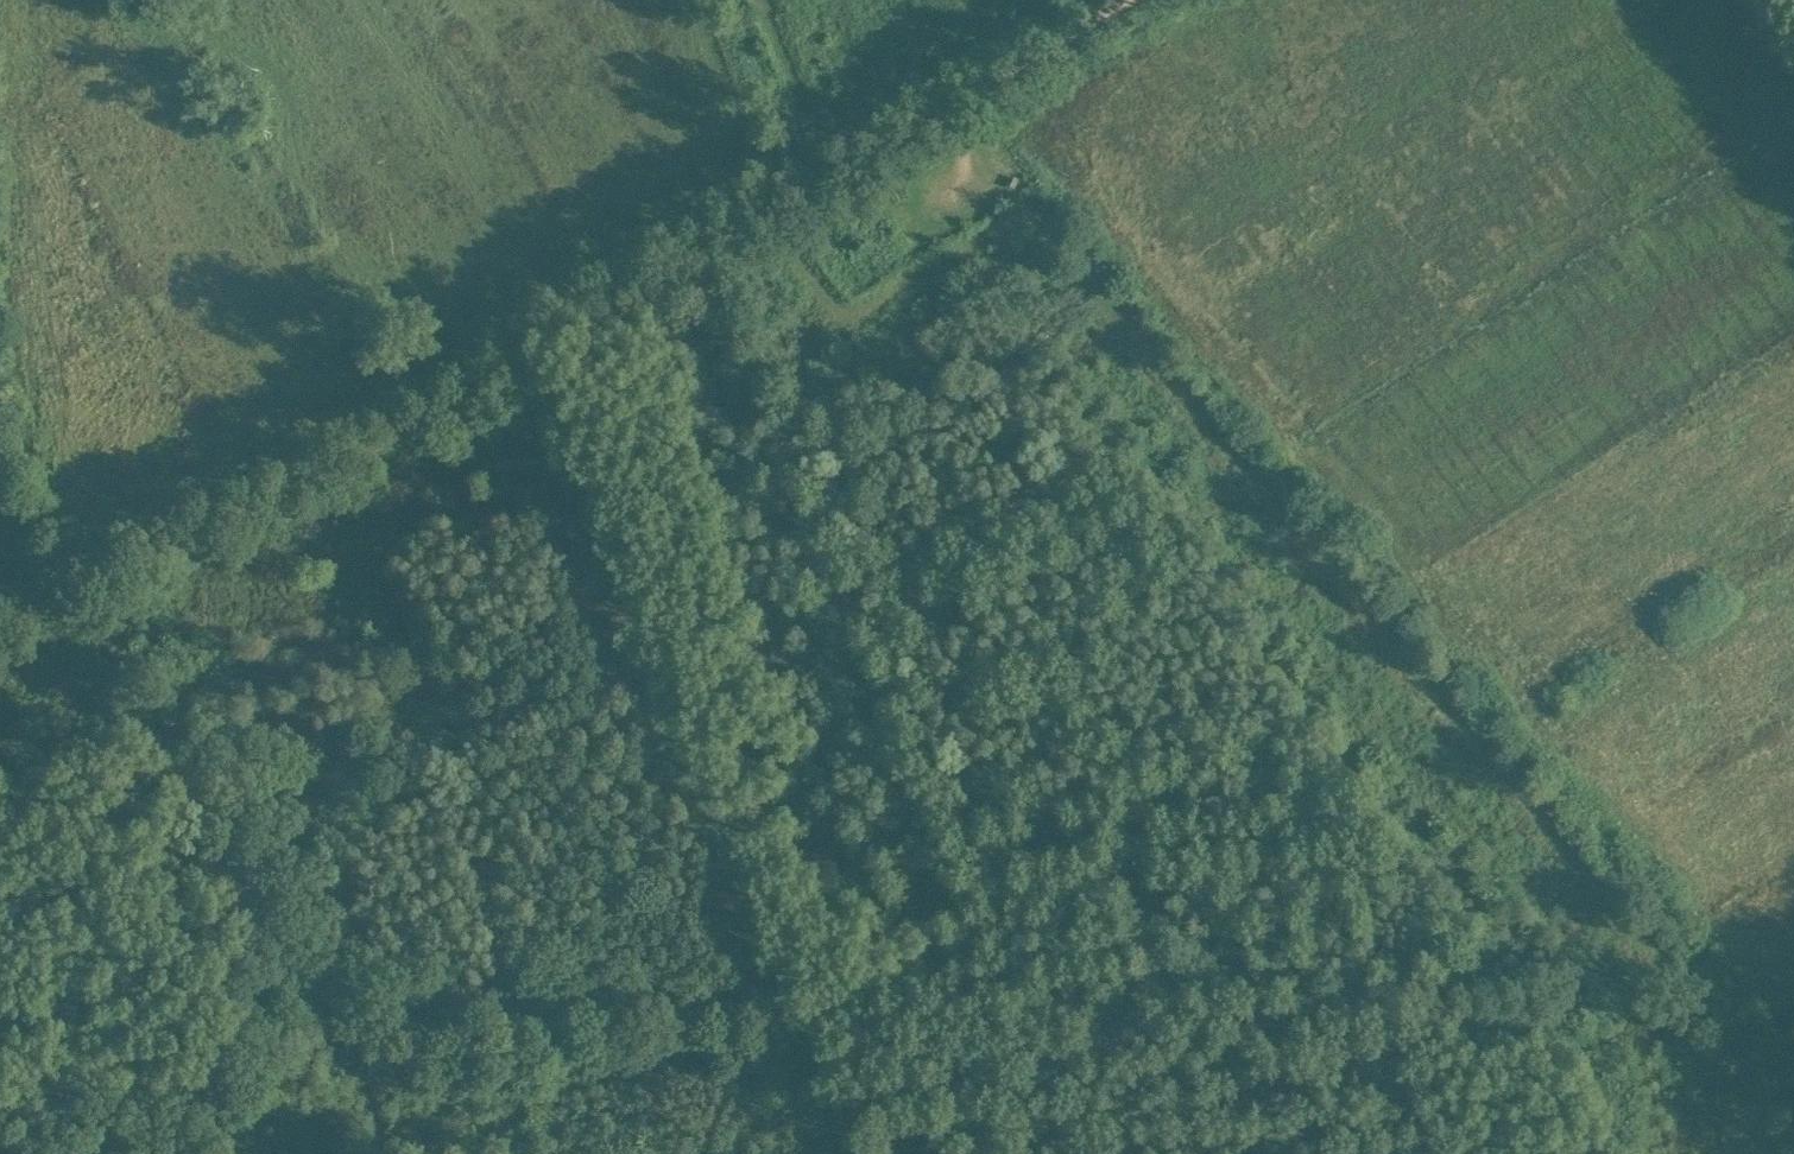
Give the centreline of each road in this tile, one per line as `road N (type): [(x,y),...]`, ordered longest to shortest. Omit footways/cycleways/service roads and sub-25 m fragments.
road 1 (track): [(859,1153),(857,1030),(579,329)]
road 2 (track): [(579,329),(347,460),(0,631)]
road 3 (track): [(1127,0),(579,329)]
road 4 (track): [(857,1030),(1390,1012)]

